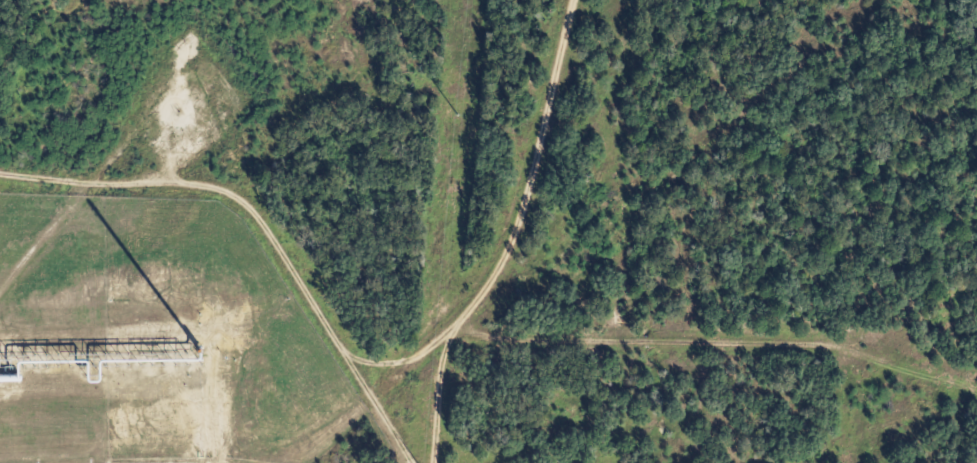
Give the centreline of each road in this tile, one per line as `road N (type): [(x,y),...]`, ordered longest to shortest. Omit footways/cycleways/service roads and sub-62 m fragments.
road 1 (residential): [(287,462),(445,334),(871,352)]
road 2 (residential): [(445,334),(492,278),(521,226),(571,0)]

